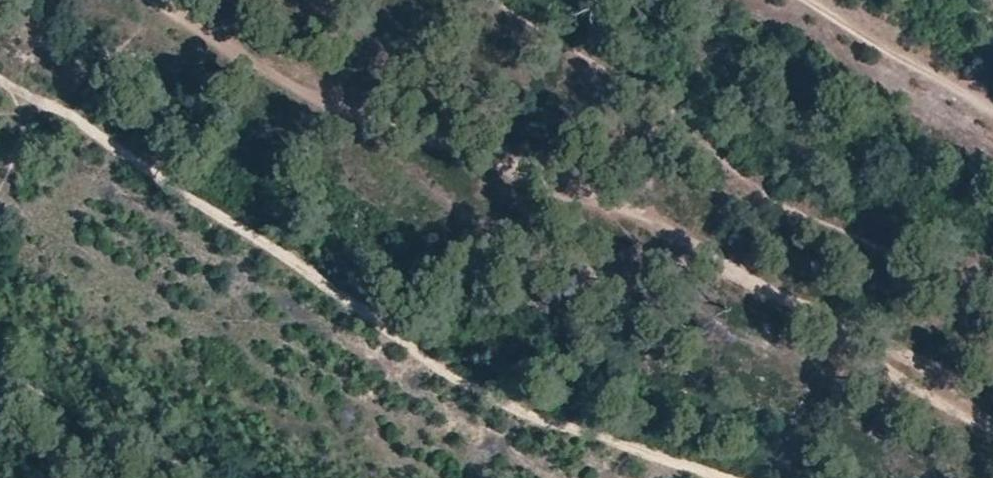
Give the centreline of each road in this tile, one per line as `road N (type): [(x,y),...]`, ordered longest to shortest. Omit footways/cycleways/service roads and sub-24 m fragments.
road 1 (track): [(154,0),(368,138),(457,216),(992,438)]
road 2 (track): [(985,432),(653,219),(271,72)]
road 3 (track): [(723,477),(495,407),(95,135),(35,104)]

